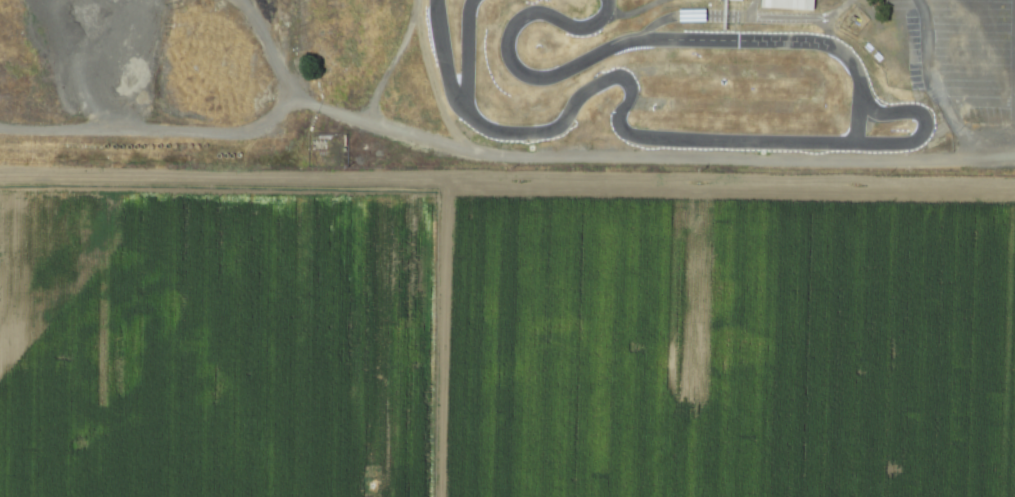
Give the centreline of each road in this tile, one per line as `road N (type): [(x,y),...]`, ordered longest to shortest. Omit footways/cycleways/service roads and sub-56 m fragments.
road 1 (track): [(1014,158),(932,166),(486,162),(420,146),(298,98),(239,136),(0,133)]
road 2 (track): [(999,158),(964,136),(927,75),(916,0)]
road 3 (track): [(360,124),(403,43),(415,0)]

